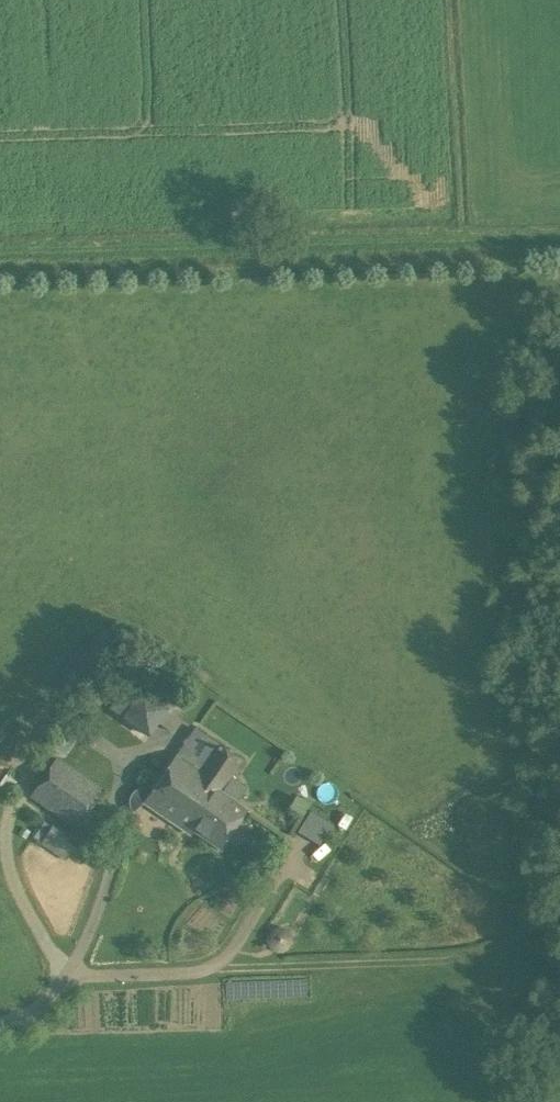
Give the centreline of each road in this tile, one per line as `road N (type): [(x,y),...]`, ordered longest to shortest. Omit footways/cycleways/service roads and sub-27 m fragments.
road 1 (unclassified): [(0,1020),(18,1020),(66,975),(115,860)]

